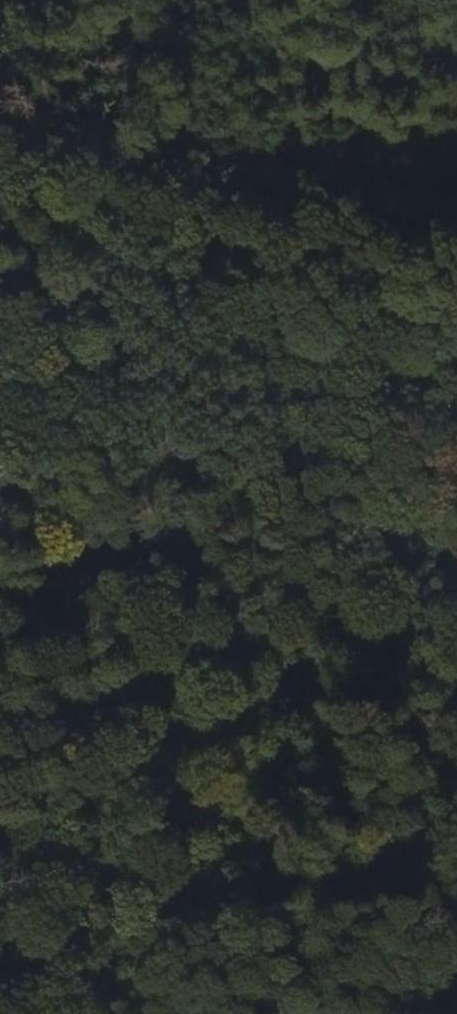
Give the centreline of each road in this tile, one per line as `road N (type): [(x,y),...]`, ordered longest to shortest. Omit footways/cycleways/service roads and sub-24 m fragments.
road 1 (track): [(456,243),(237,211),(0,148)]

